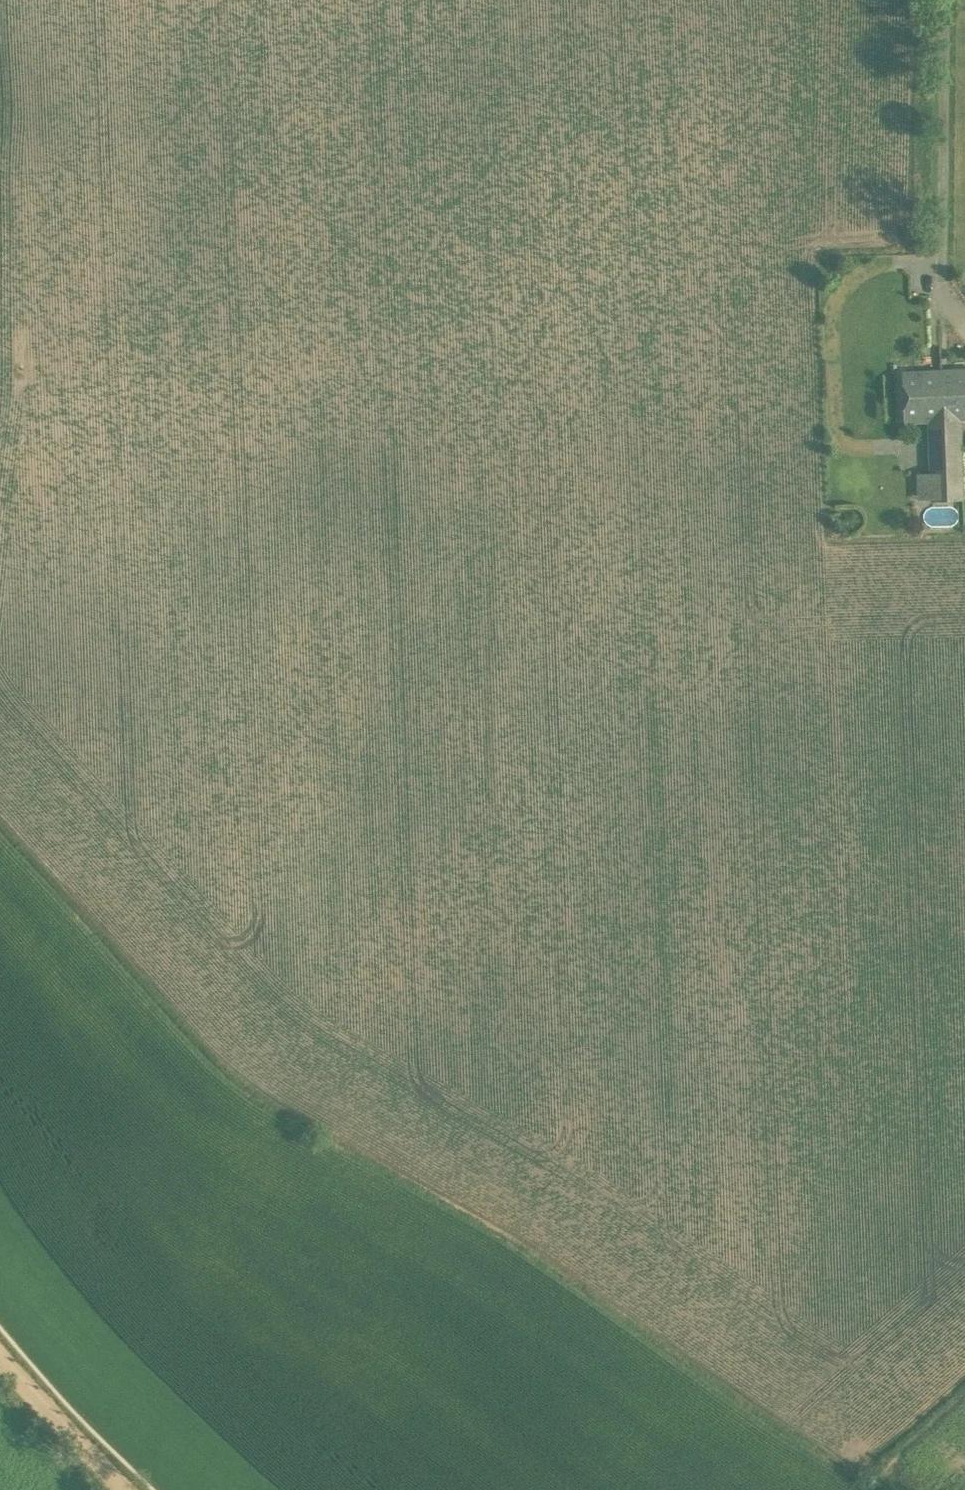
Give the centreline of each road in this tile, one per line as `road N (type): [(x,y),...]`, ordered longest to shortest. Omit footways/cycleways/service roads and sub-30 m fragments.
road 1 (track): [(124,1489),(0,1356)]

